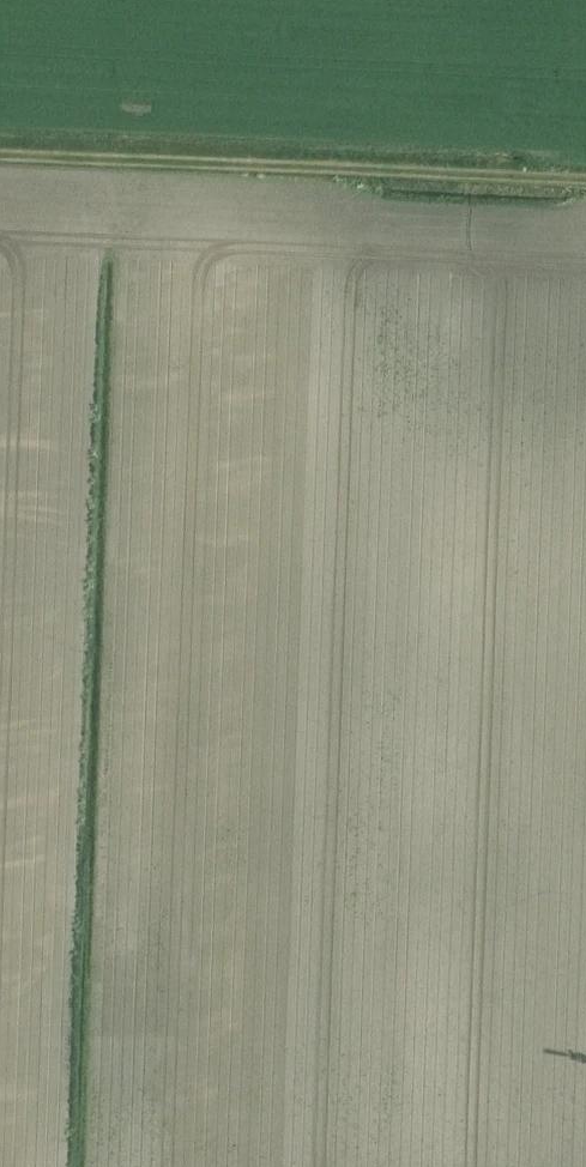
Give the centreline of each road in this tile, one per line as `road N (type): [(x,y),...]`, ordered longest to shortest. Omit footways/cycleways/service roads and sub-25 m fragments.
road 1 (track): [(585,179),(0,152)]

